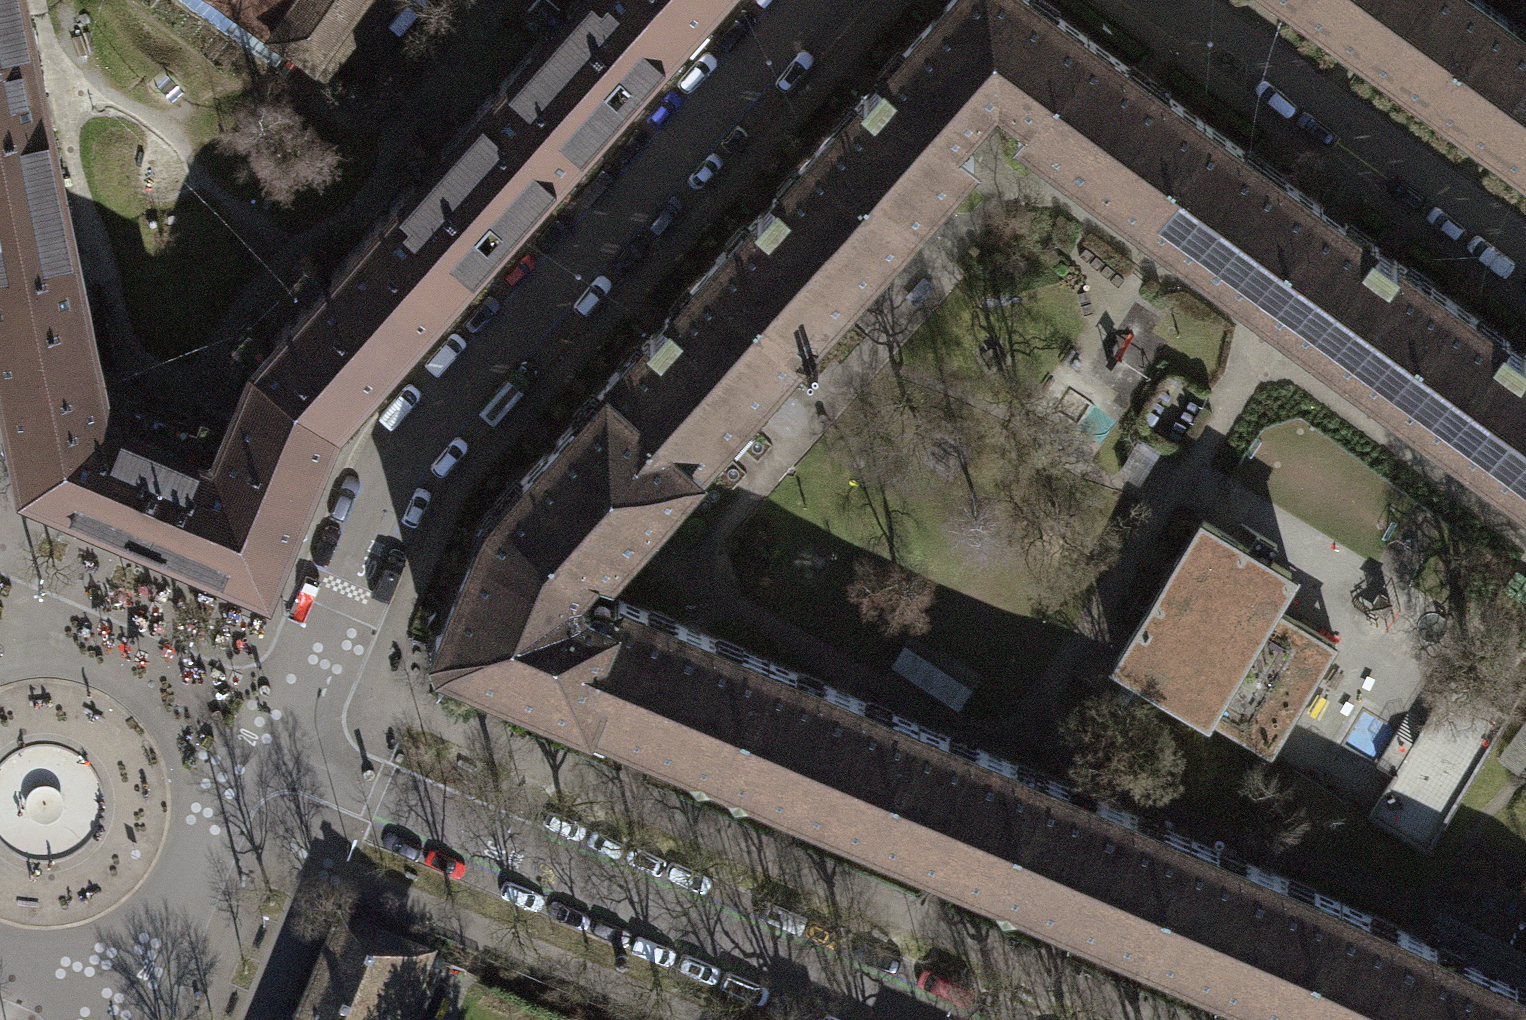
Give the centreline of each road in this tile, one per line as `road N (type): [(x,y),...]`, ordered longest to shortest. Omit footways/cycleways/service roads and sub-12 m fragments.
road 1 (residential): [(336,613),(403,439),(801,0)]
road 2 (residential): [(902,1019),(390,799)]
road 3 (residential): [(1525,257),(1173,0)]
road 4 (residential): [(122,1010),(269,743)]
road 5 (residential): [(269,743),(336,613)]
road 6 (residential): [(390,799),(269,743)]
road 7 (residential): [(0,960),(122,1010)]

